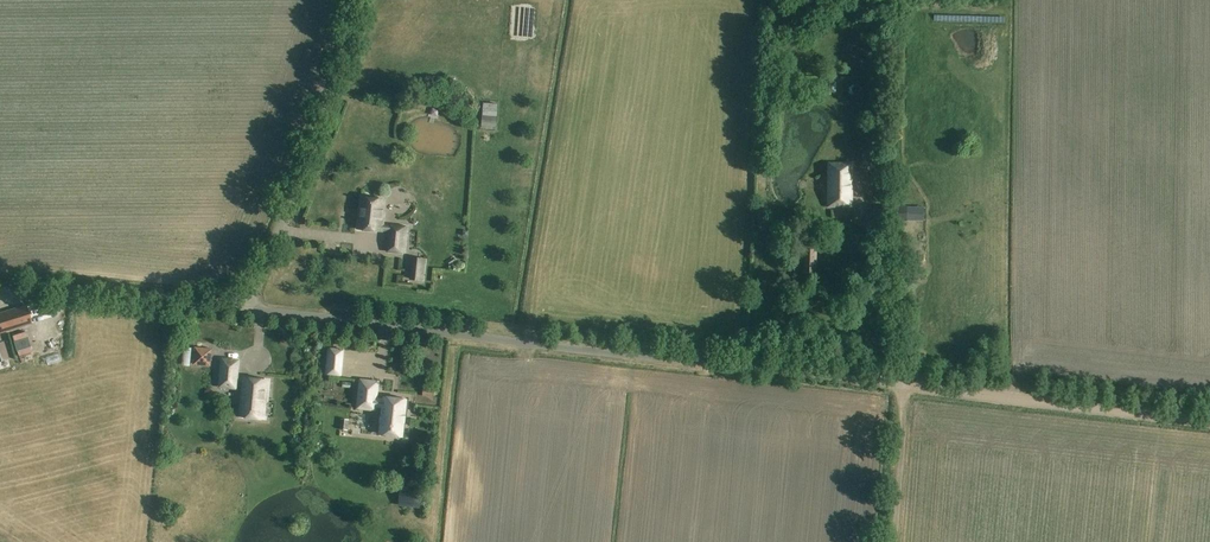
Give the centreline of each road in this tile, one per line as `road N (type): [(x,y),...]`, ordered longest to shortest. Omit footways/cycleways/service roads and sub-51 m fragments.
road 1 (unclassified): [(902,383),(246,303)]
road 2 (track): [(892,541),(902,383),(1209,418)]
road 3 (unclassified): [(246,303),(342,57),(354,0)]
road 4 (unclassified): [(0,291),(56,286),(246,303)]

